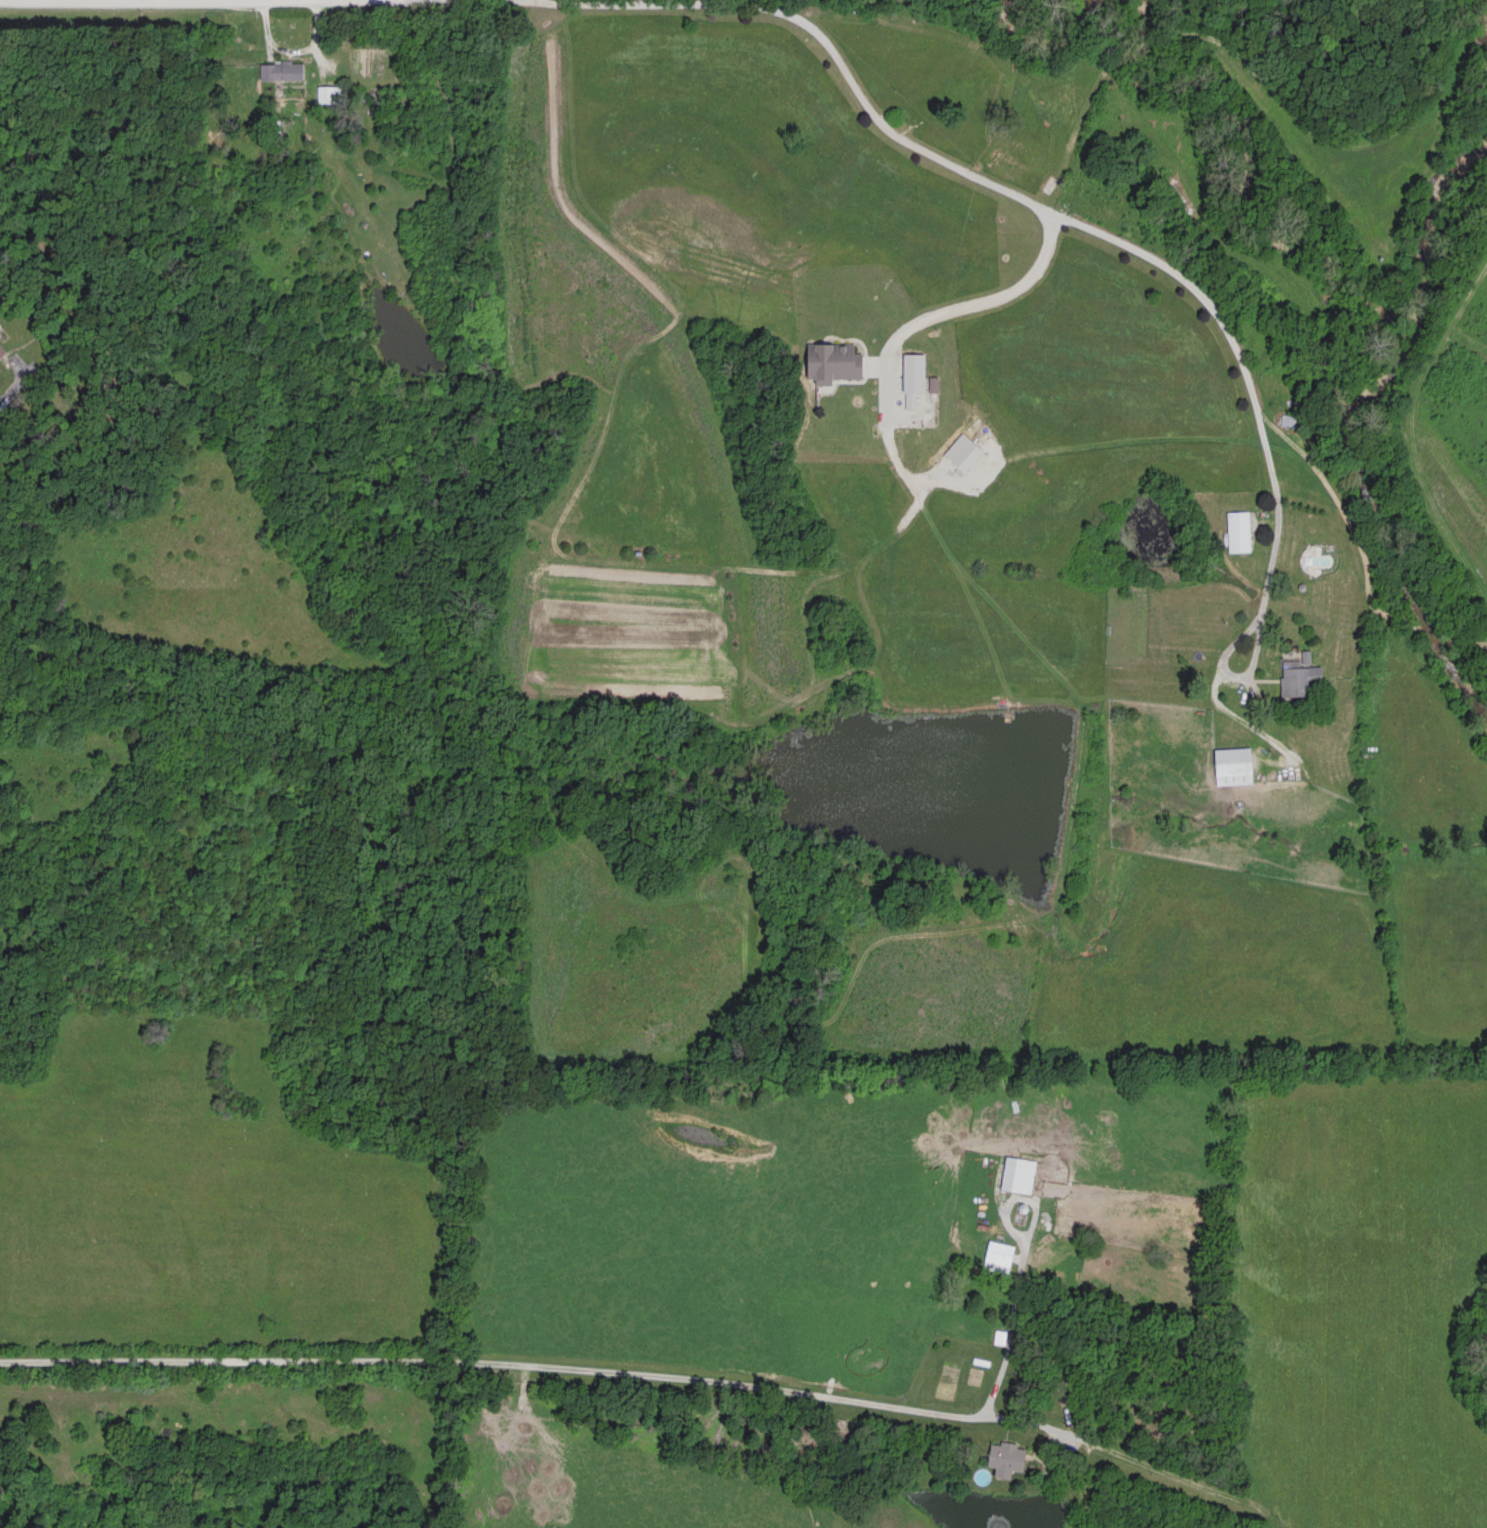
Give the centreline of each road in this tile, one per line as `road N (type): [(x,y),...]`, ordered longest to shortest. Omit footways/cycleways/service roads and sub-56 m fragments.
road 1 (residential): [(534,0),(782,12),(835,51),(888,128),(1164,263),(1191,284),(1213,305),(1247,372),(1277,493),(1280,518),(1252,670)]
road 2 (residential): [(80,0),(369,0)]

